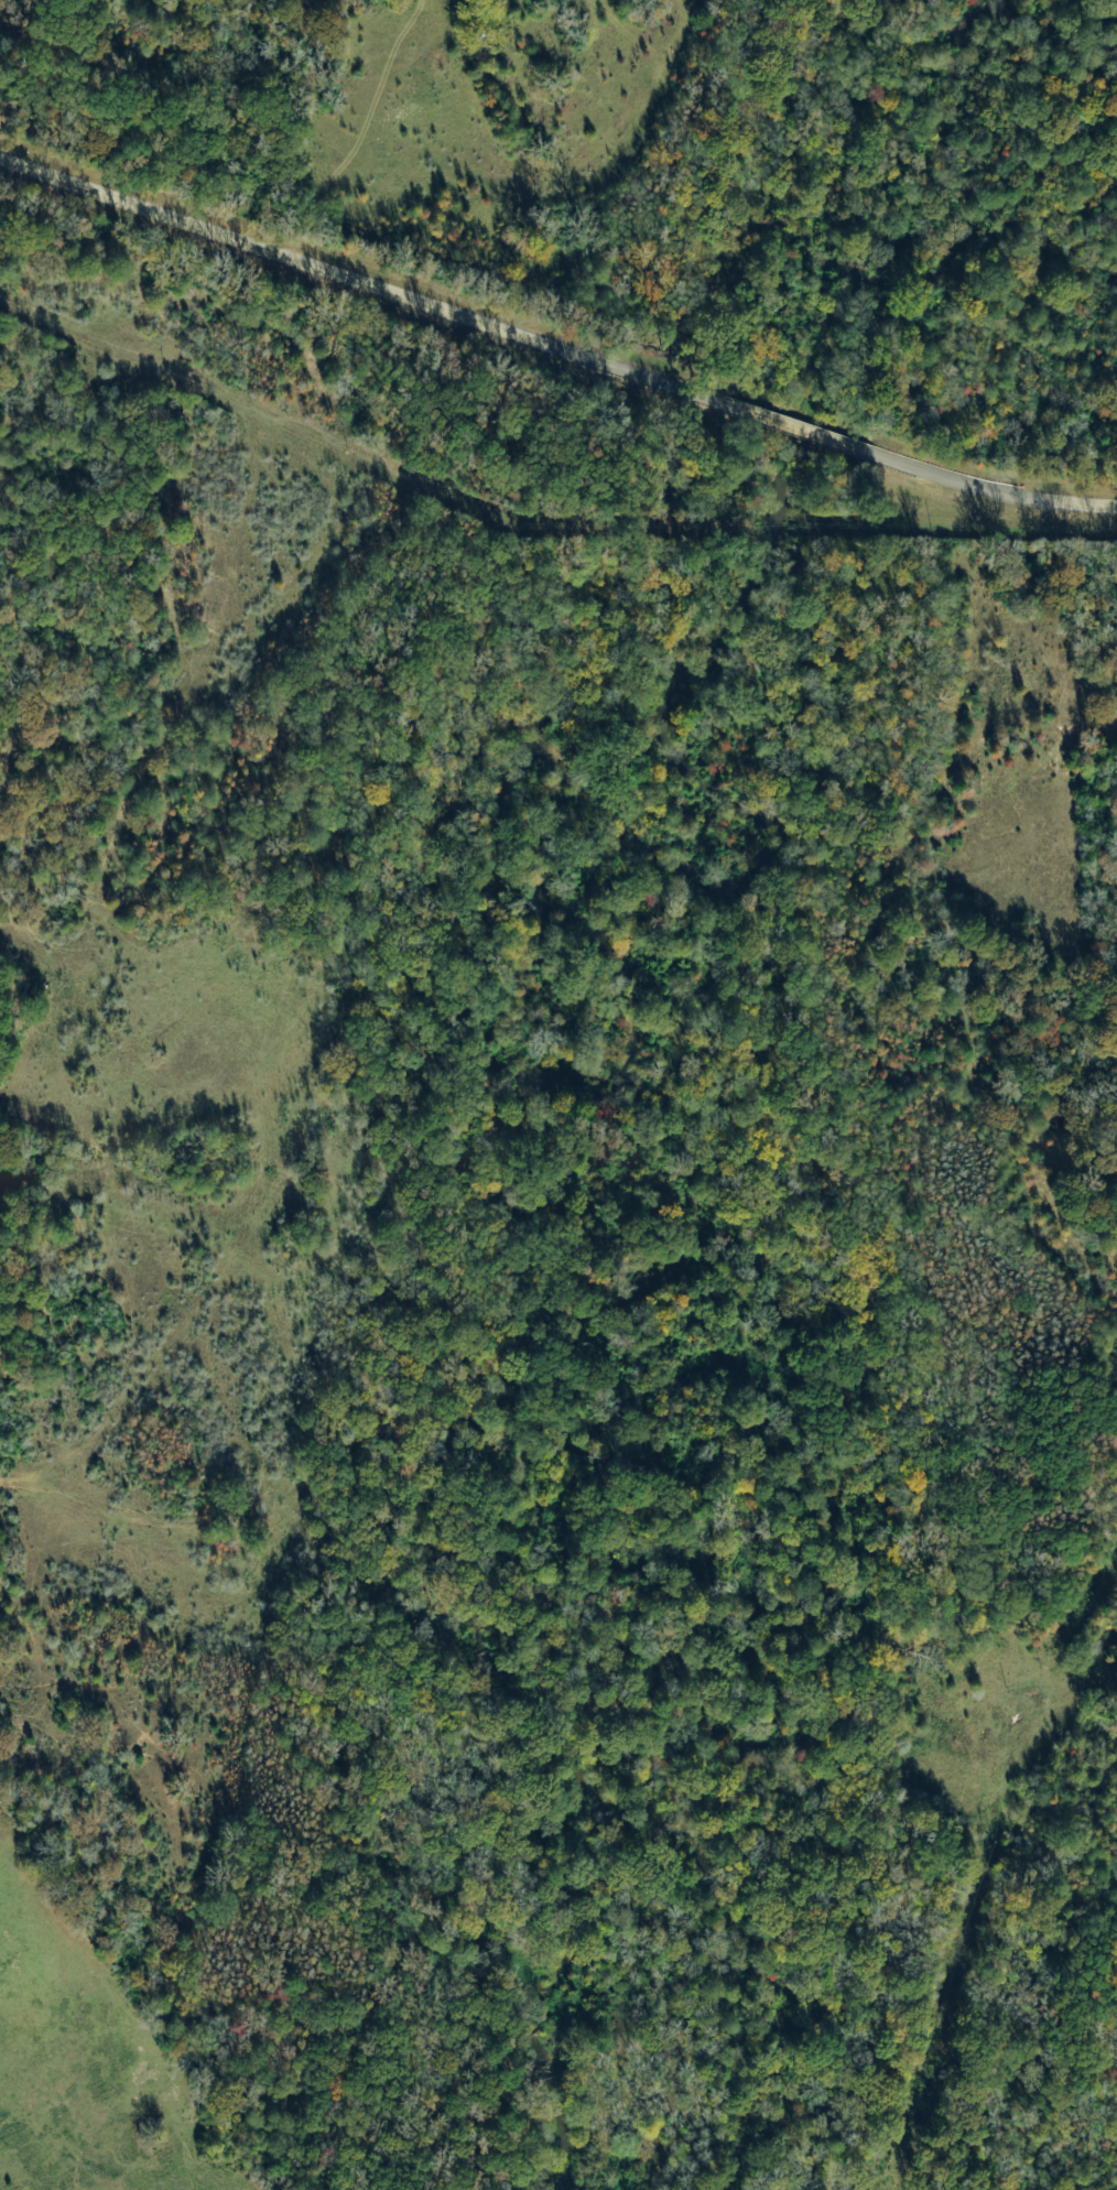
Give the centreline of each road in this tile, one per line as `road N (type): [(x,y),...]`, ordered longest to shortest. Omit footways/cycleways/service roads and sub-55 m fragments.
road 1 (tertiary): [(0,159),(929,473),(1116,506)]

